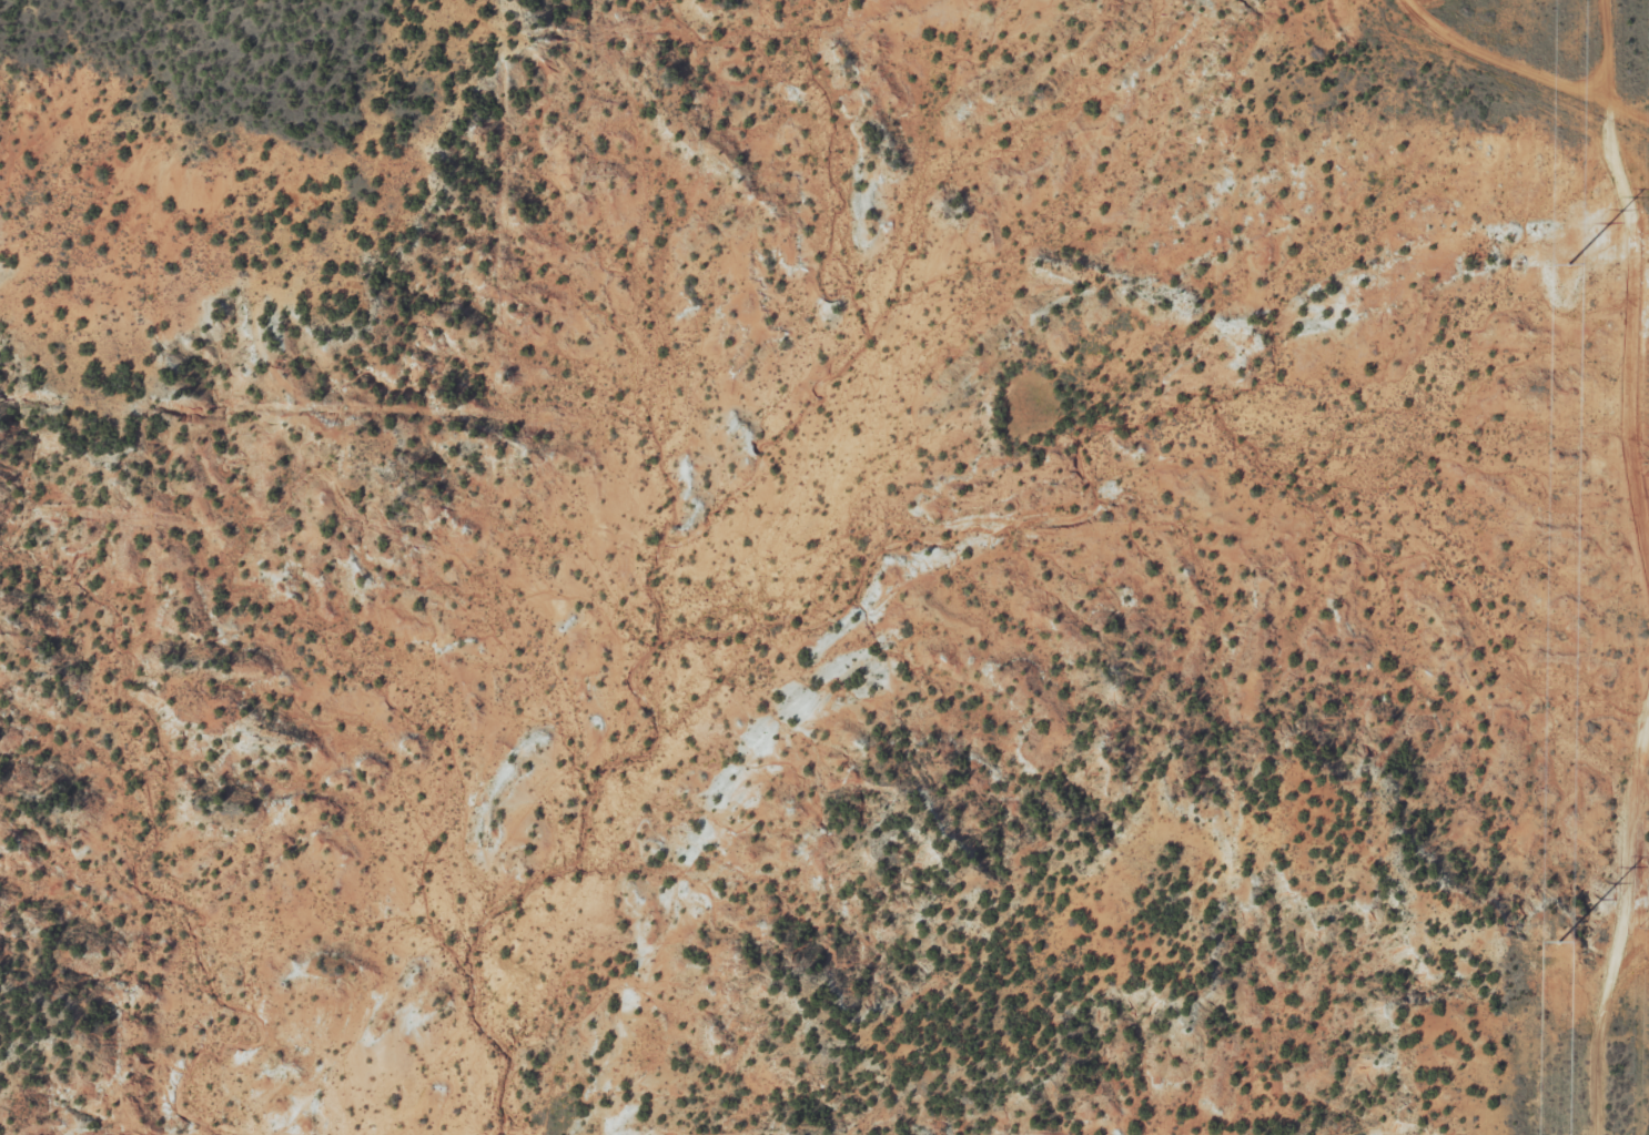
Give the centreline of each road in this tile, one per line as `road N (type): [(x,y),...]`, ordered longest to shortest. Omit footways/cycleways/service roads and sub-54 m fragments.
road 1 (residential): [(1648,115),(1426,0)]

